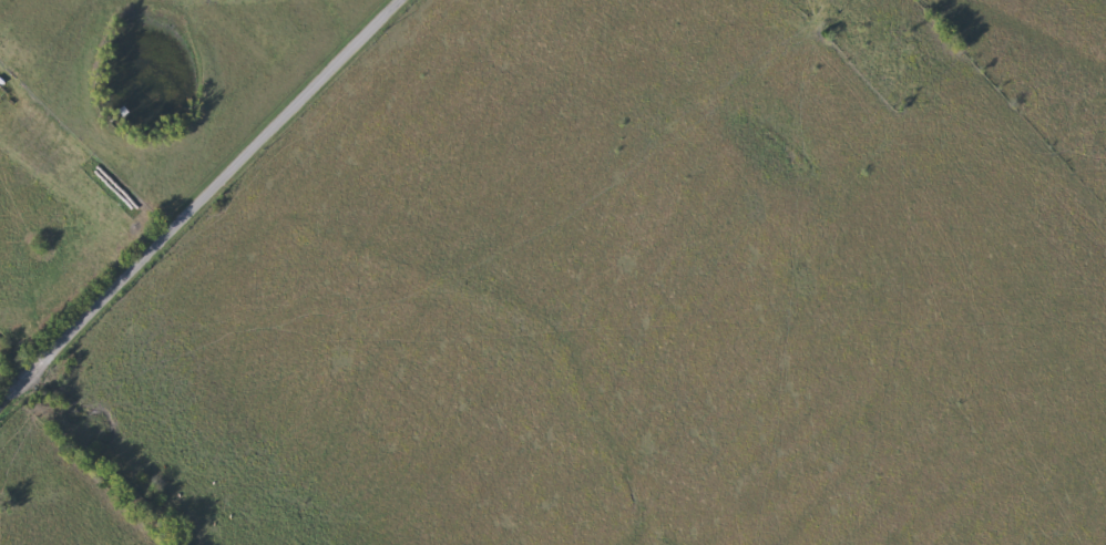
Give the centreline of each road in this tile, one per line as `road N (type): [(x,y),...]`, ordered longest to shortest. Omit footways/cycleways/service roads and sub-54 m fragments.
road 1 (residential): [(395,0),(183,209)]
road 2 (residential): [(0,399),(85,321),(183,209)]

